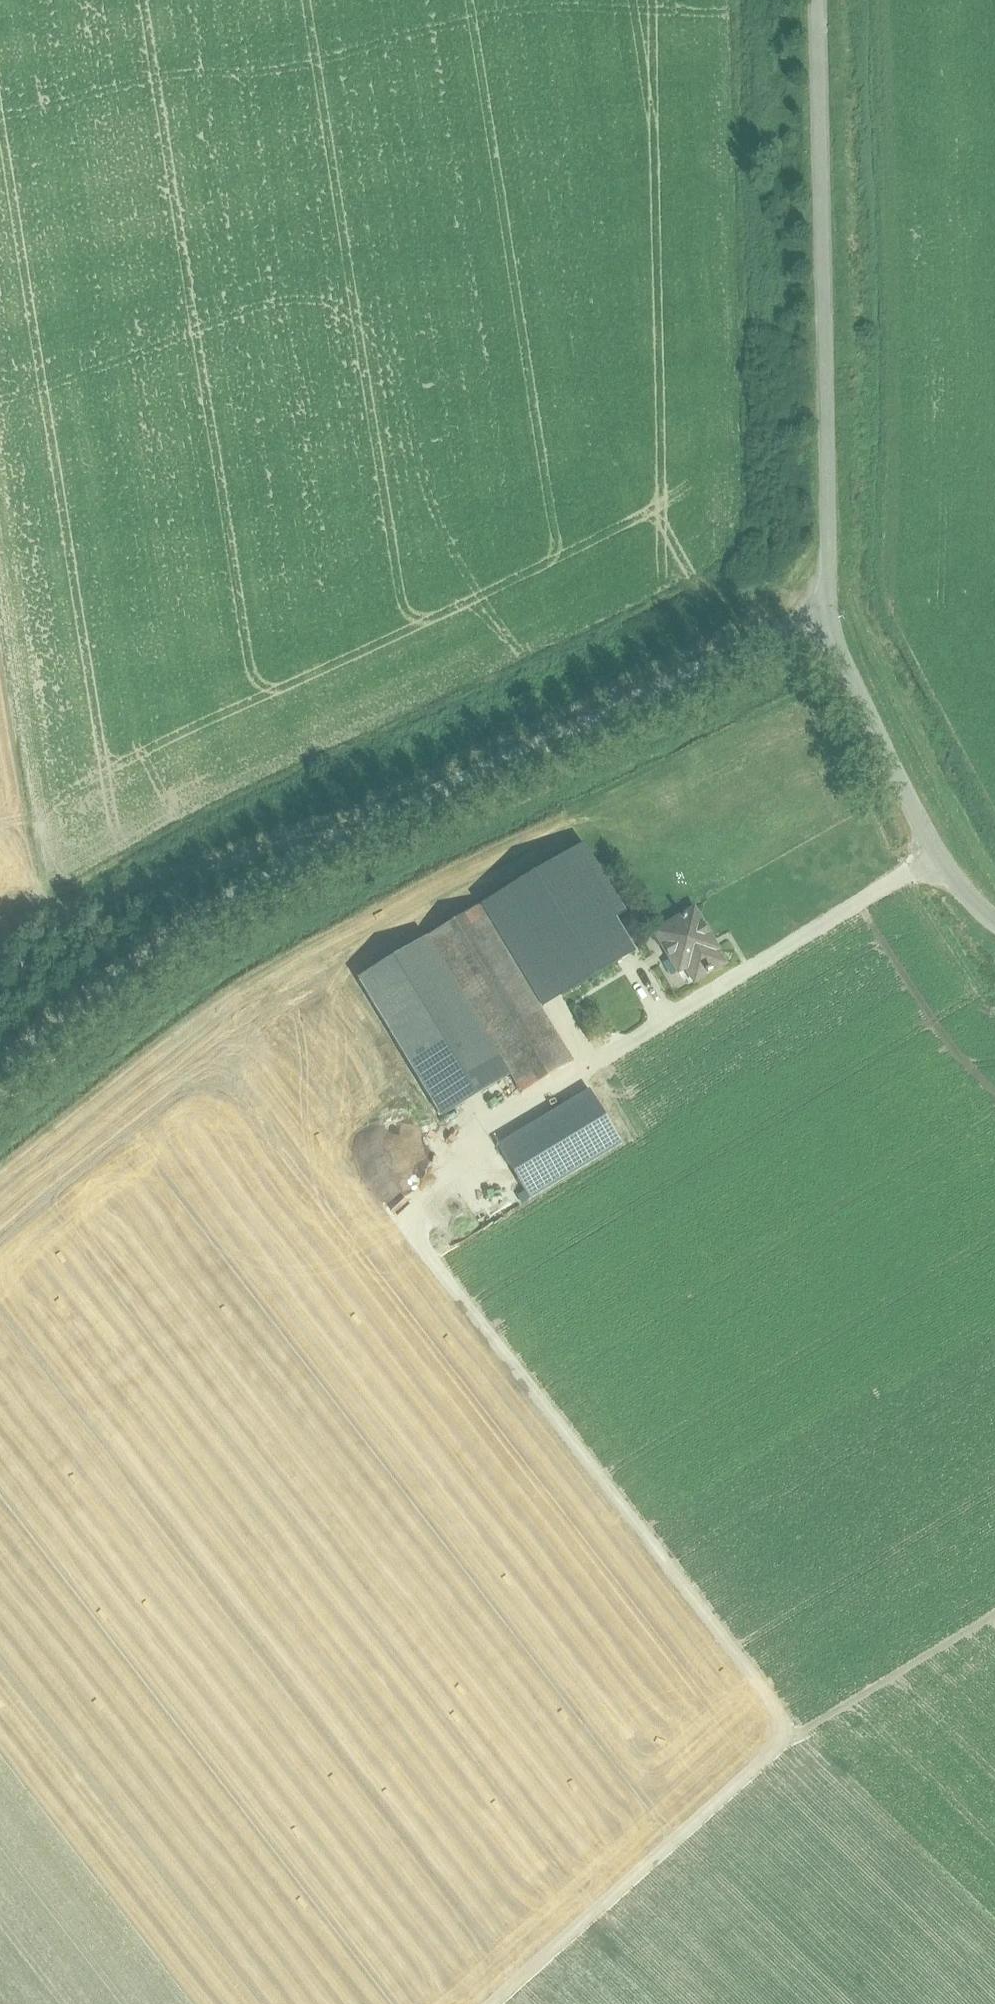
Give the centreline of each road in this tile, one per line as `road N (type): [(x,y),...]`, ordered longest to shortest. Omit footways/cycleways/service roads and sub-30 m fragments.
road 1 (track): [(494,2003),(781,1745),(781,1730),(779,1715),(433,1257)]
road 2 (tertiary): [(0,1074),(146,959),(285,869),(827,612)]
road 3 (tertiary): [(827,612),(817,0)]
road 4 (tertiary): [(994,920),(939,854),(850,683),(827,612)]

